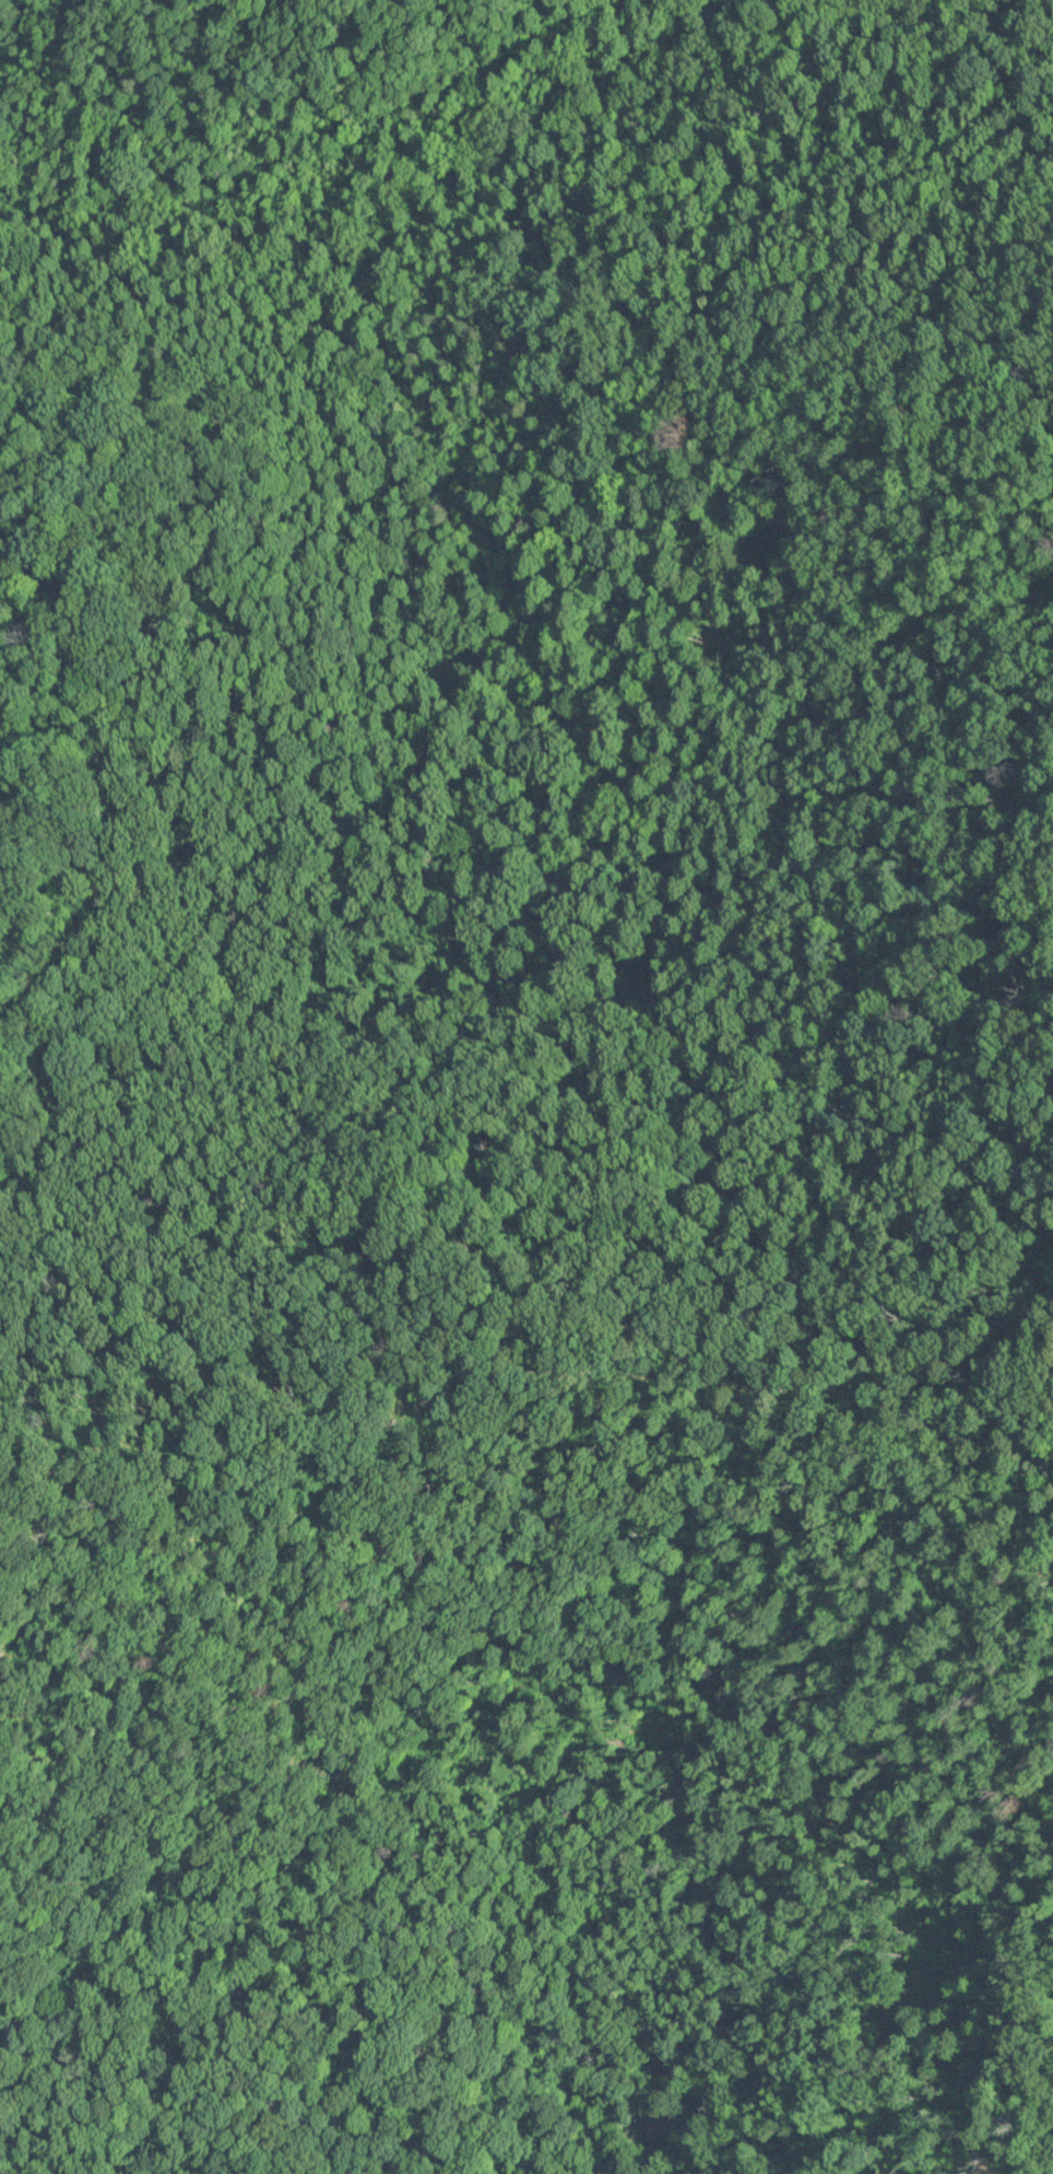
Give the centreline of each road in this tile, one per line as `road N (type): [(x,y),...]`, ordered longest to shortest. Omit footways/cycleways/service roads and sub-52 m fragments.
road 1 (tertiary): [(0,63),(151,110),(380,110),(533,69),(628,0)]

